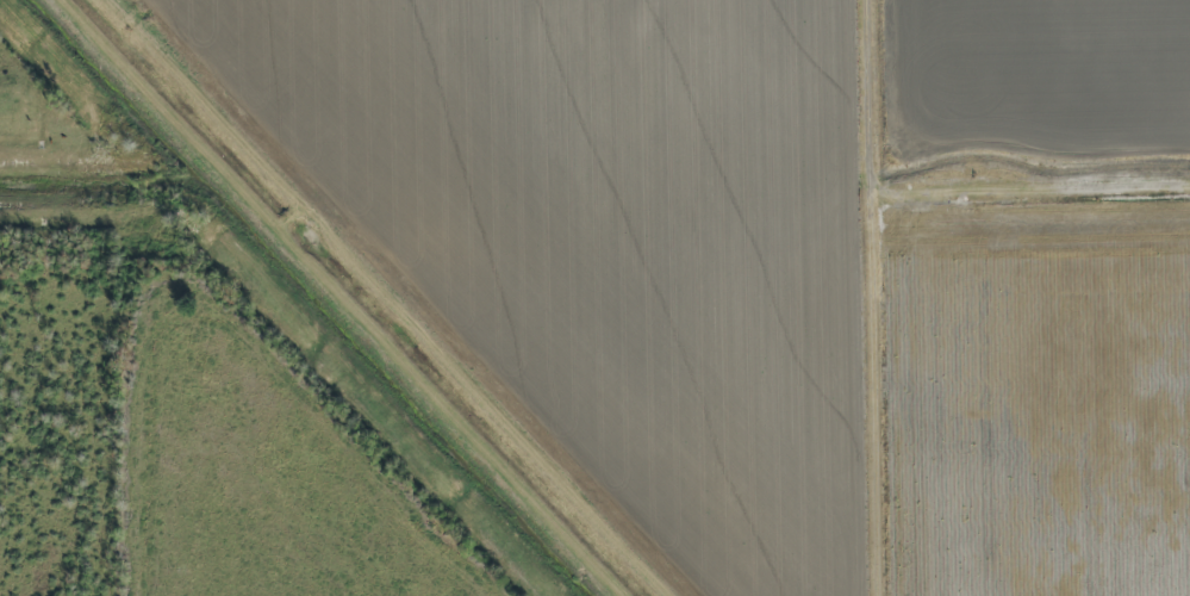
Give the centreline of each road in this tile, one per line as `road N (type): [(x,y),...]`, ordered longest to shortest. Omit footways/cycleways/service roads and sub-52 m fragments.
road 1 (track): [(116,0),(675,595)]
road 2 (residential): [(1189,206),(983,211),(926,229),(911,267),(918,595)]
road 3 (track): [(310,207),(164,313),(152,333),(155,595)]
road 4 (track): [(890,0),(885,169),(926,229)]

